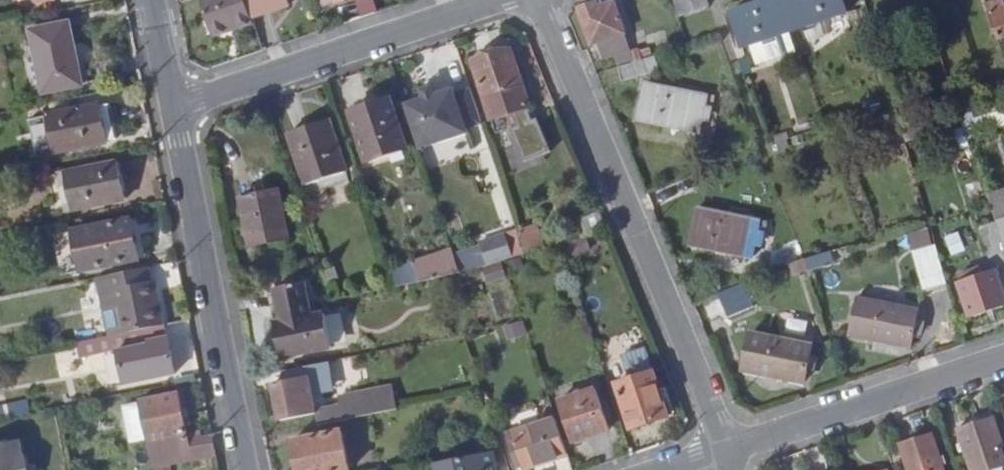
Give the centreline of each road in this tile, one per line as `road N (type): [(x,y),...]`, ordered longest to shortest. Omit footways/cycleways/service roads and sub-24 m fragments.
road 1 (residential): [(723,454),(538,0)]
road 2 (residential): [(243,469),(174,108)]
road 3 (residential): [(174,108),(513,0)]
road 4 (residential): [(723,454),(1003,360)]

